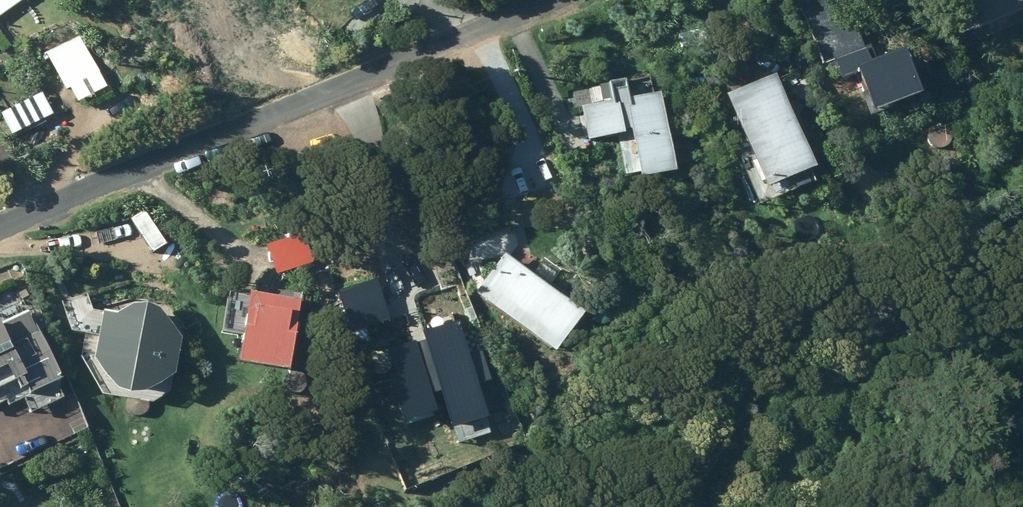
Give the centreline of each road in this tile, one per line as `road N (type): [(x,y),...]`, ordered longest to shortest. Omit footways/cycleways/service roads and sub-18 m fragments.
road 1 (unclassified): [(0,227),(551,0)]

